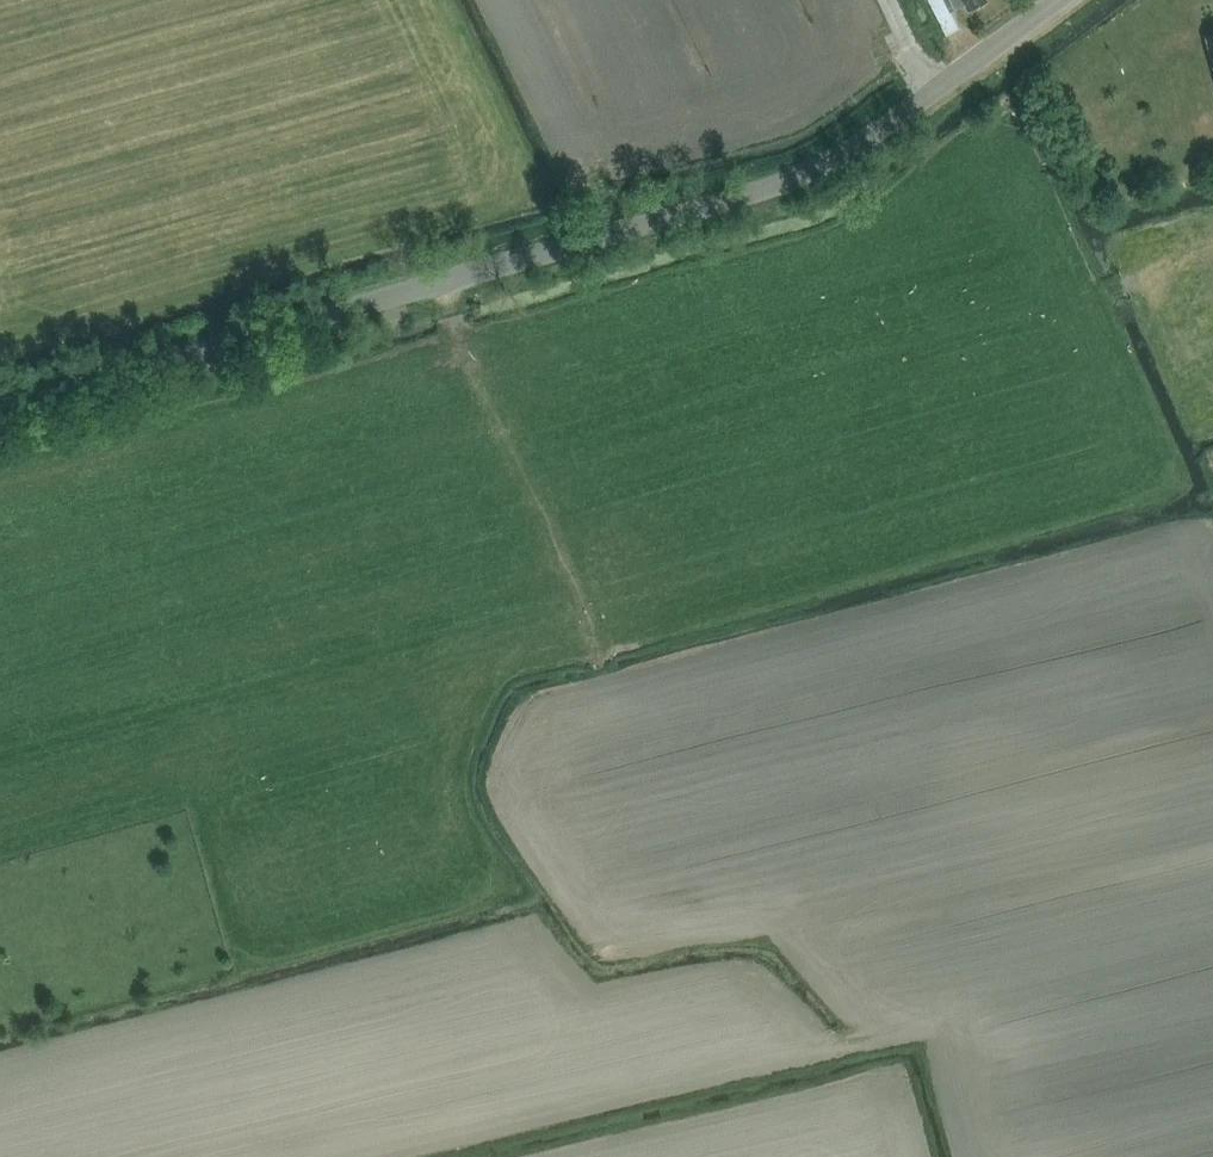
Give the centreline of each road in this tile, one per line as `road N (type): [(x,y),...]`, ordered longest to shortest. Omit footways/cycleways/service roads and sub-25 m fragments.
road 1 (tertiary): [(0,407),(745,198),(846,150),(1059,0)]

